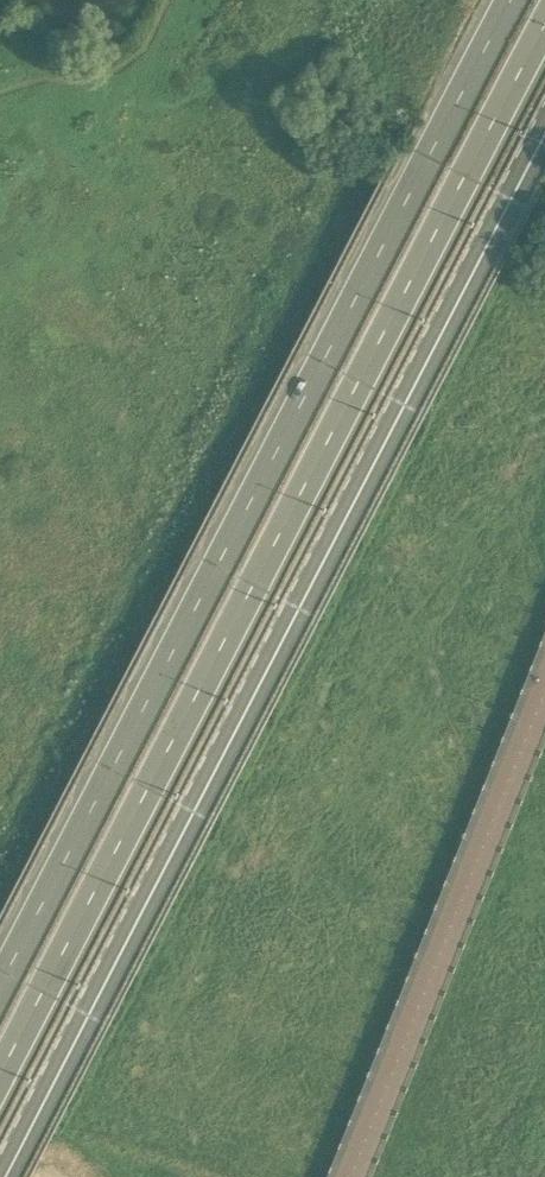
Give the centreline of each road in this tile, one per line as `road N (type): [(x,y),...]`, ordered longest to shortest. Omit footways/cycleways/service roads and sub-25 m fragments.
road 1 (primary): [(0,1071),(544,21)]
road 2 (primary): [(503,0),(0,983)]

